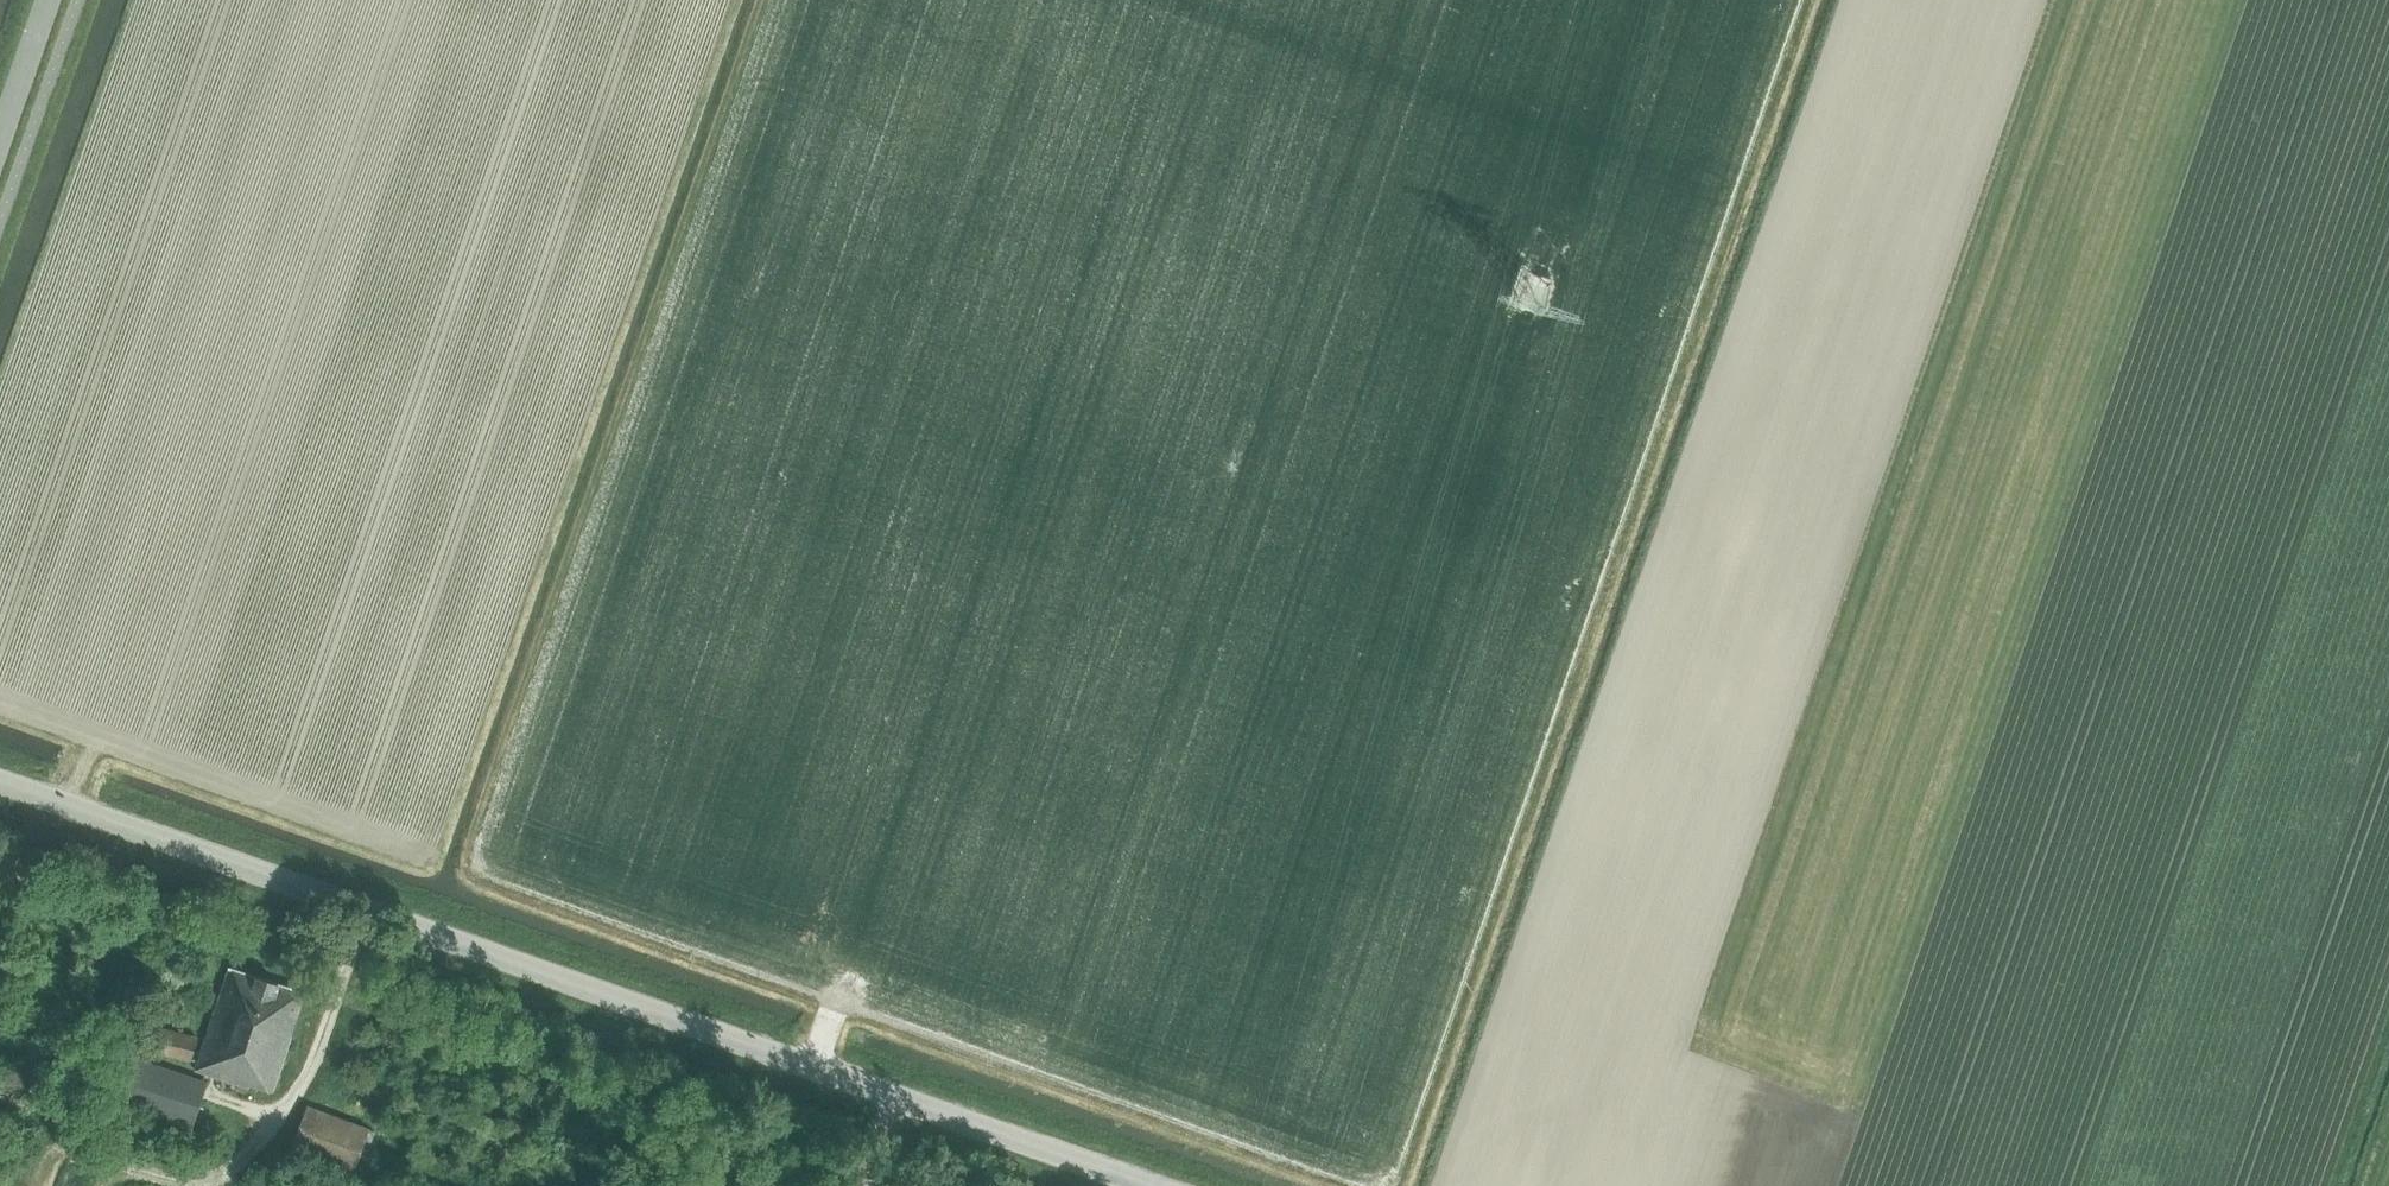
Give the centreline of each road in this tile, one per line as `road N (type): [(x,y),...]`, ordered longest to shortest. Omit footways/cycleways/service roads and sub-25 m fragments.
road 1 (unclassified): [(1143,1185),(0,783)]
road 2 (tertiary): [(0,138),(48,0)]

